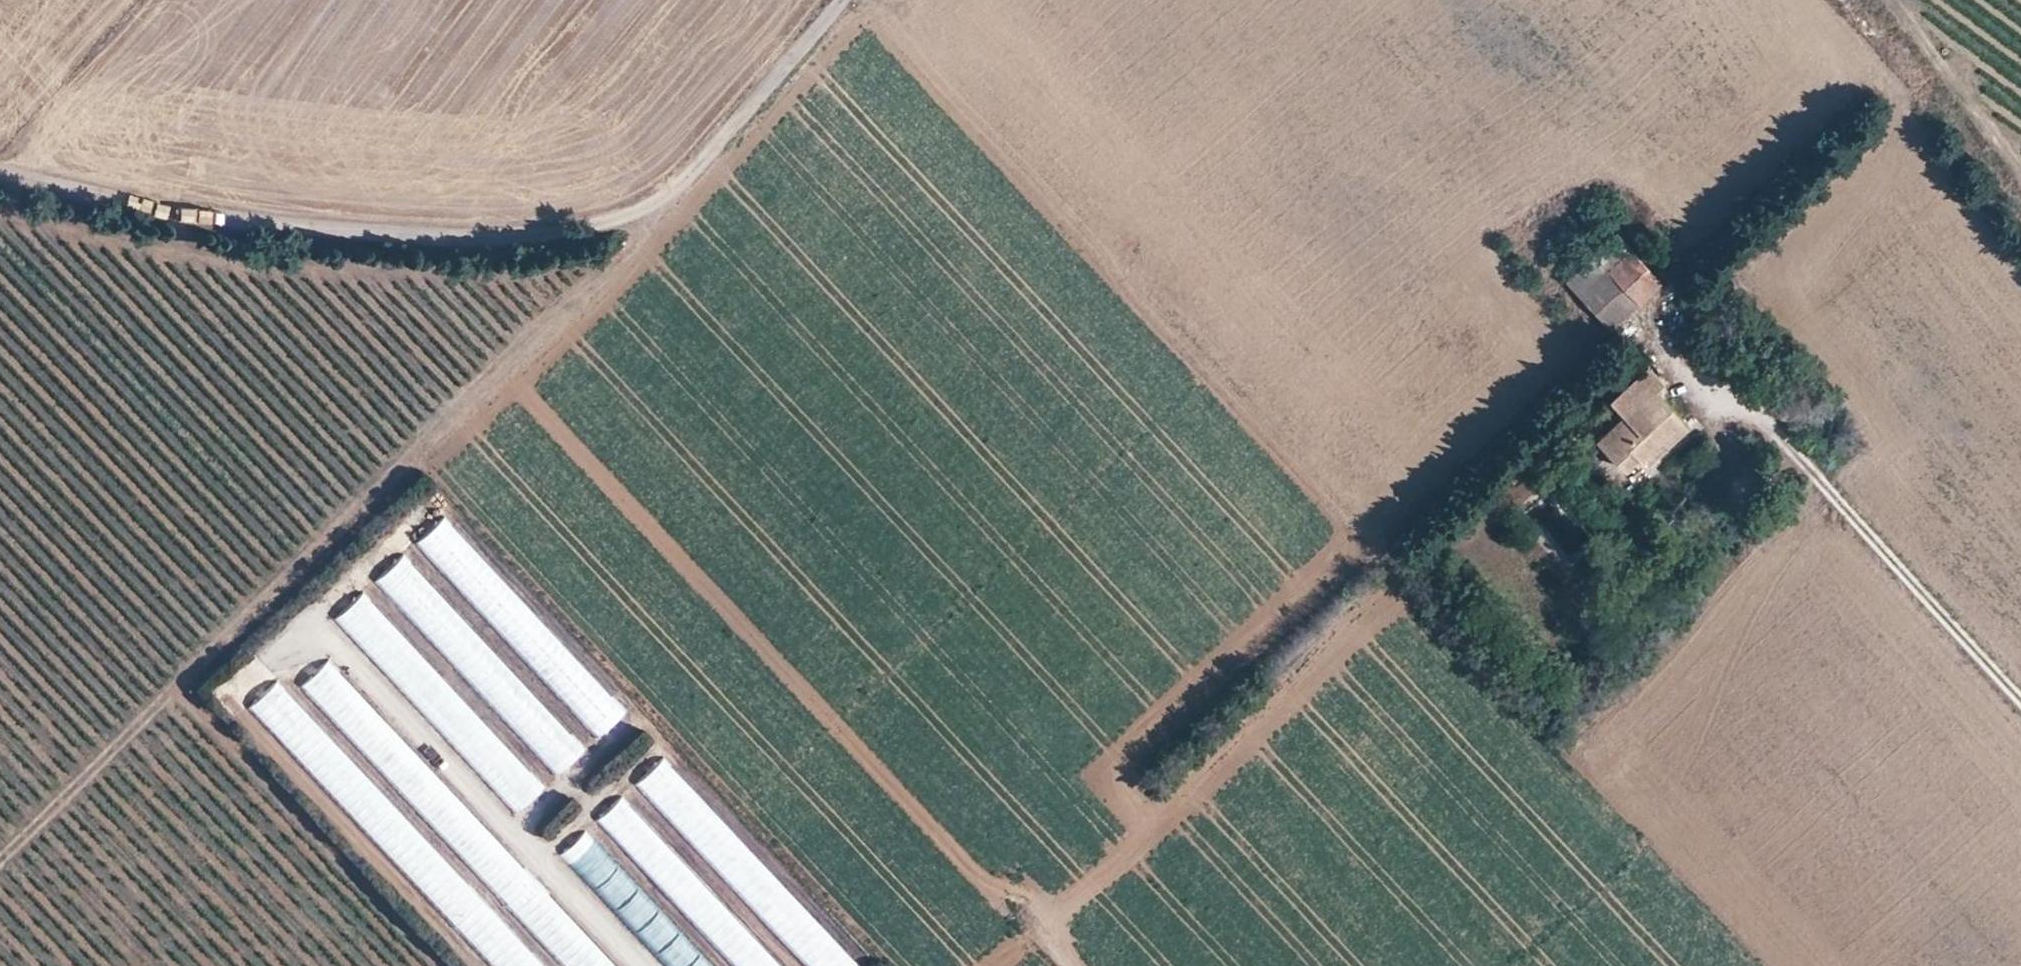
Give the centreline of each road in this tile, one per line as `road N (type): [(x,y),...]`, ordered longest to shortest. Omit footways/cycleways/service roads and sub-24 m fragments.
road 1 (track): [(842,0),(808,54),(642,232),(298,237),(0,159)]

